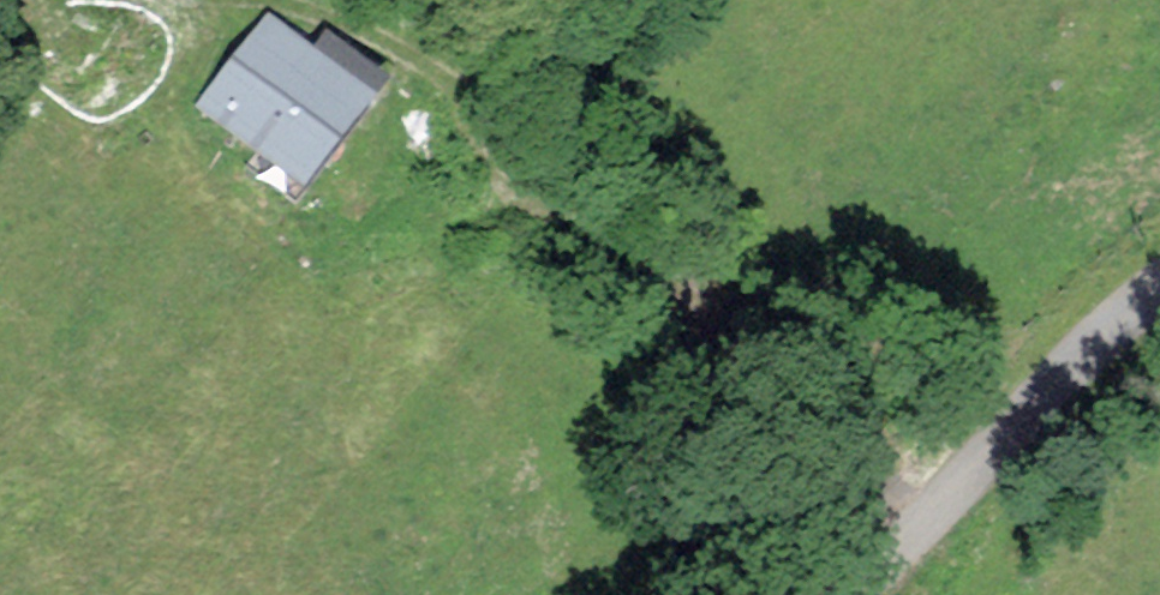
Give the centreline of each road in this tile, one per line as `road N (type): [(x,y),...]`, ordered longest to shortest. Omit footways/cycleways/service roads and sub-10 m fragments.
road 1 (track): [(312,13),(401,73),(560,212),(769,352),(941,495)]
road 2 (unclassified): [(1159,279),(841,594)]
road 3 (track): [(485,0),(404,27),(245,0)]

